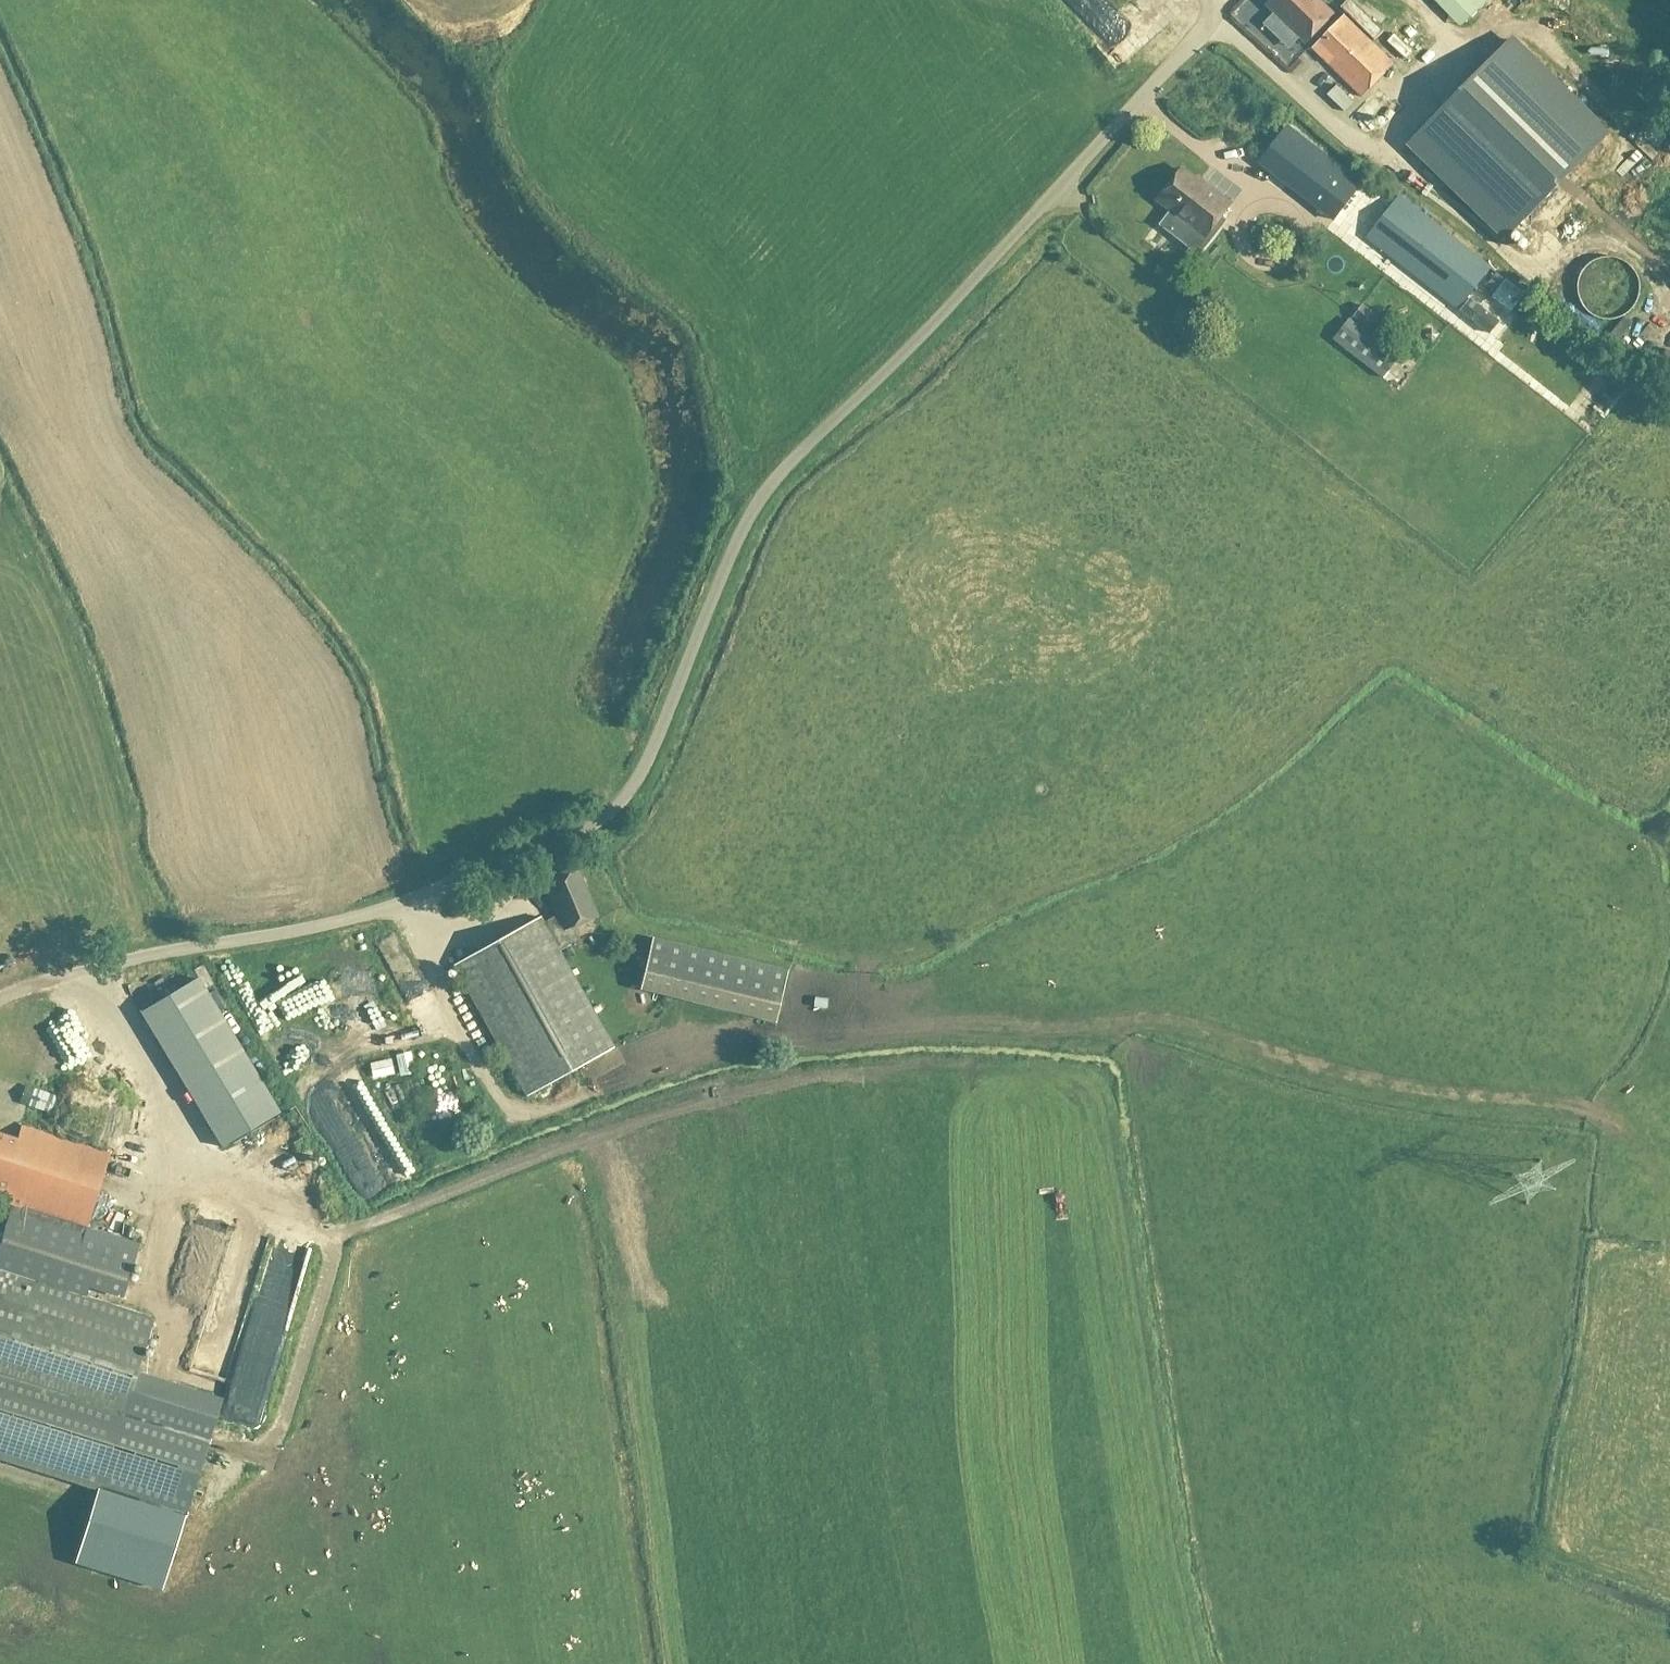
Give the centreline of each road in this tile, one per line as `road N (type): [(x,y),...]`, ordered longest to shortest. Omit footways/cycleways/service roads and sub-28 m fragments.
road 1 (unclassified): [(0,999),(79,971),(387,910),(571,838),(615,807),(642,772),(738,539),(764,496),(1198,39),(1206,0)]

